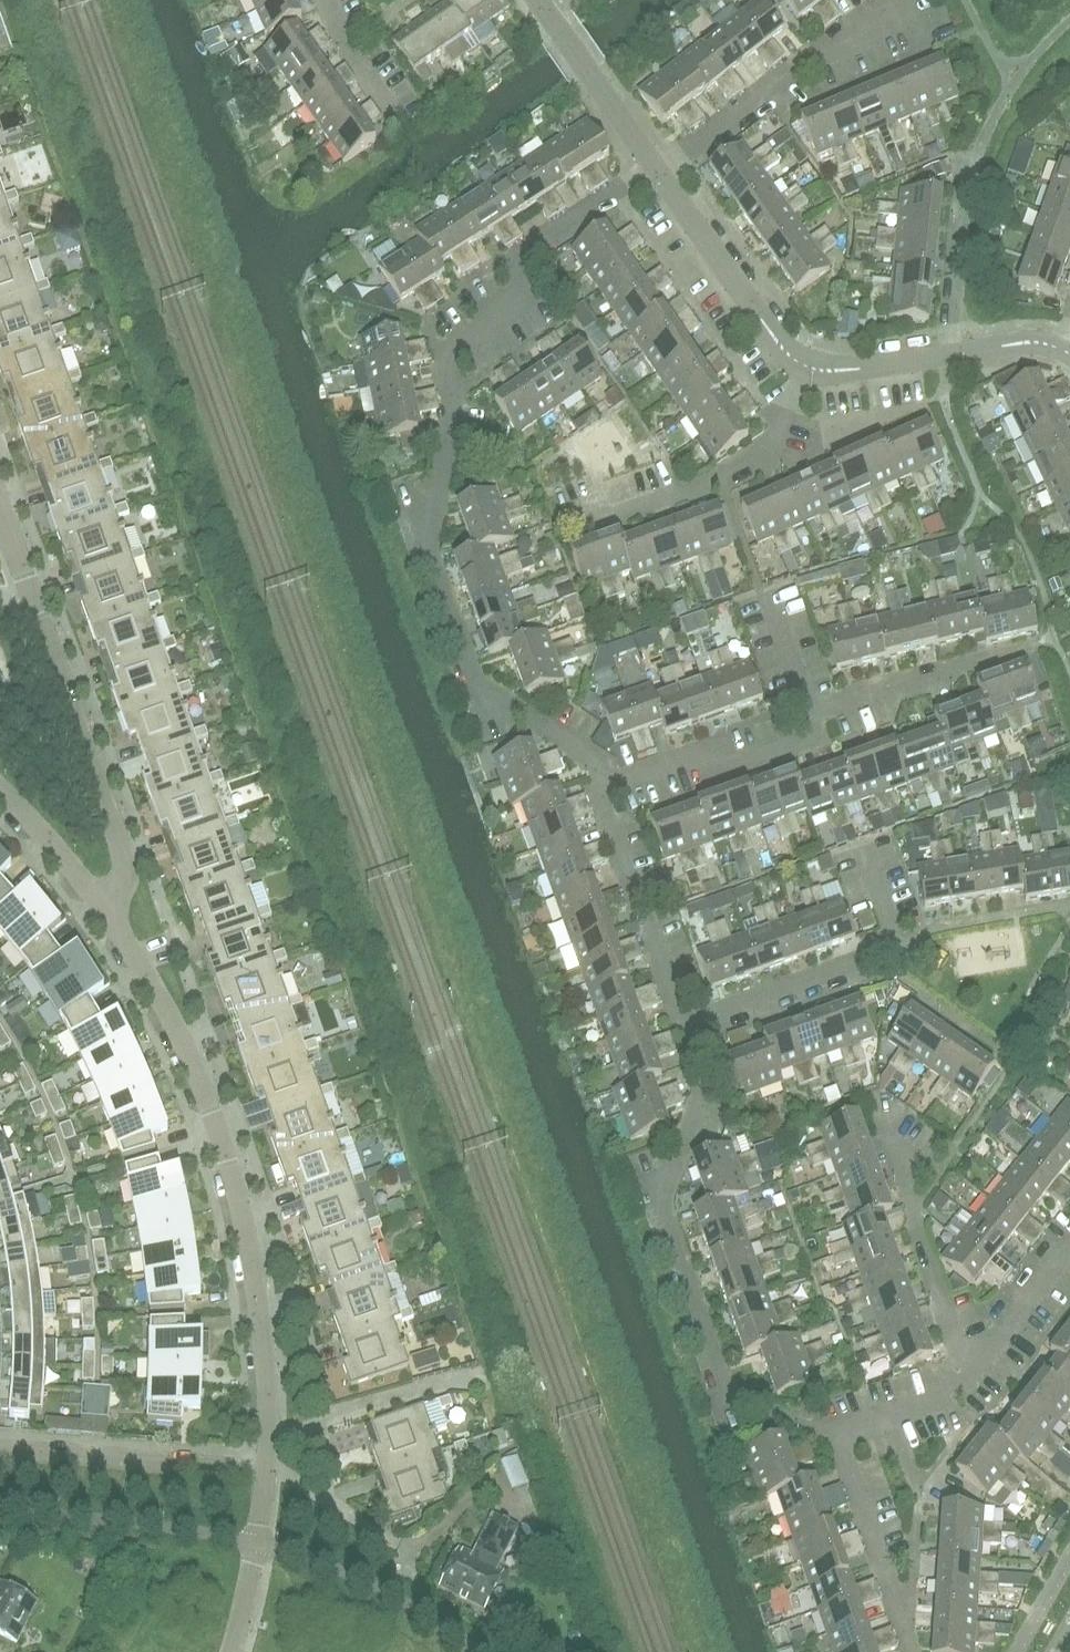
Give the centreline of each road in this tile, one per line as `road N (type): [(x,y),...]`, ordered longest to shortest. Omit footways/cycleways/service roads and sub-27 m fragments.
road 1 (residential): [(602,786),(589,752),(478,683),(428,545),(453,392),(441,351),(520,299),(529,248),(651,163)]
road 2 (residential): [(269,1472),(249,1258),(216,1133),(113,915)]
road 3 (residential): [(833,1432),(732,1389),(665,1217),(666,1188),(705,1091),(682,1020)]
road 4 (residential): [(113,915),(127,873),(31,595)]
road 5 (residential): [(682,1020),(898,943),(862,850)]
road 6 (residential): [(557,530),(758,459),(804,363)]
road 7 (residential): [(971,1379),(873,1096)]
road 8 (residential): [(659,173),(896,0)]
road 9 (residential): [(602,786),(712,747),(721,774),(809,741),(812,710)]
road 10 (residential): [(0,1449),(269,1472)]
road 11 (residential): [(682,1020),(602,786)]
road 12 (residential): [(804,363),(774,338),(659,173)]
road 13 (residential): [(812,710),(1038,642)]
road 14 (residential): [(915,1651),(833,1432)]
road 15 (residential): [(953,353),(981,143)]
road 16 (residential): [(651,163),(538,0)]
road 17 (residential): [(229,1651),(269,1472)]
road 18 (residential): [(113,915),(0,789)]
road 19 (residential): [(971,1379),(1069,1244)]
road 20 (residential): [(953,353),(837,370),(804,363)]
road 21 (residential): [(404,128),(329,0)]
road 22 (residential): [(833,1432),(971,1379)]
road 23 (residential): [(812,710),(768,590)]

